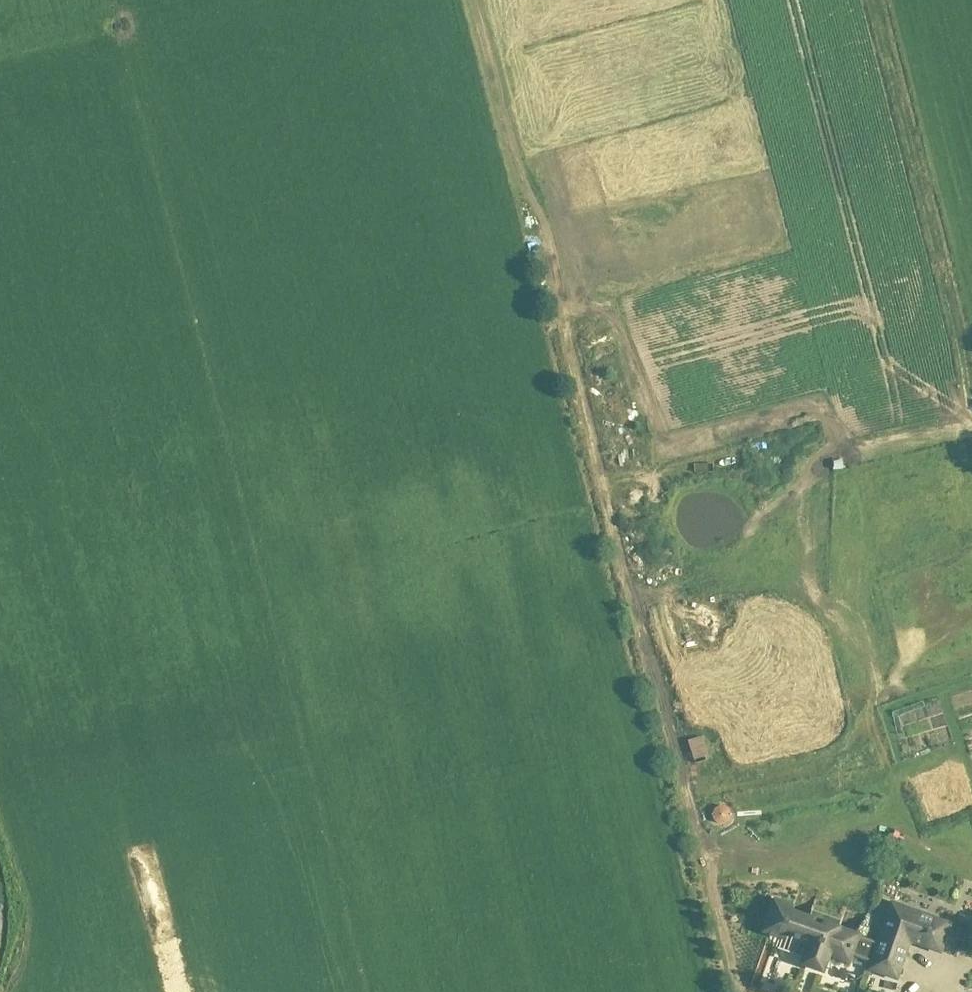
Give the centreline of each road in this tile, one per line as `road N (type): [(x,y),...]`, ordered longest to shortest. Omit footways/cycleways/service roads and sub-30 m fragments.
road 1 (track): [(530,329),(700,991)]

